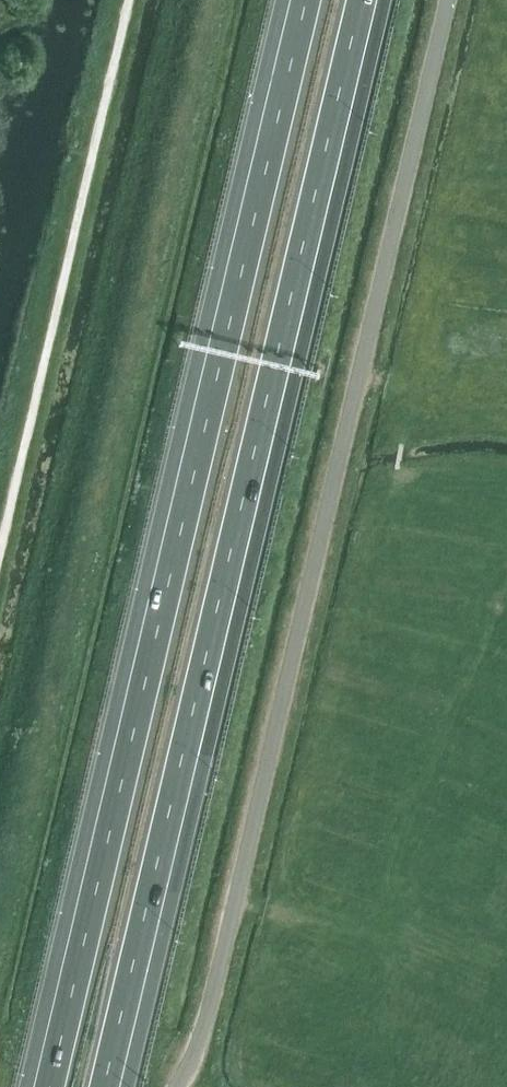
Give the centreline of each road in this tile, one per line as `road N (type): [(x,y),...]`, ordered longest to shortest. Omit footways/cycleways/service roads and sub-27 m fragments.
road 1 (unclassified): [(176,1086),(210,1019),(447,0)]
road 2 (motorway): [(294,0),(34,1086)]
road 3 (motorway): [(112,1086),(369,0)]

